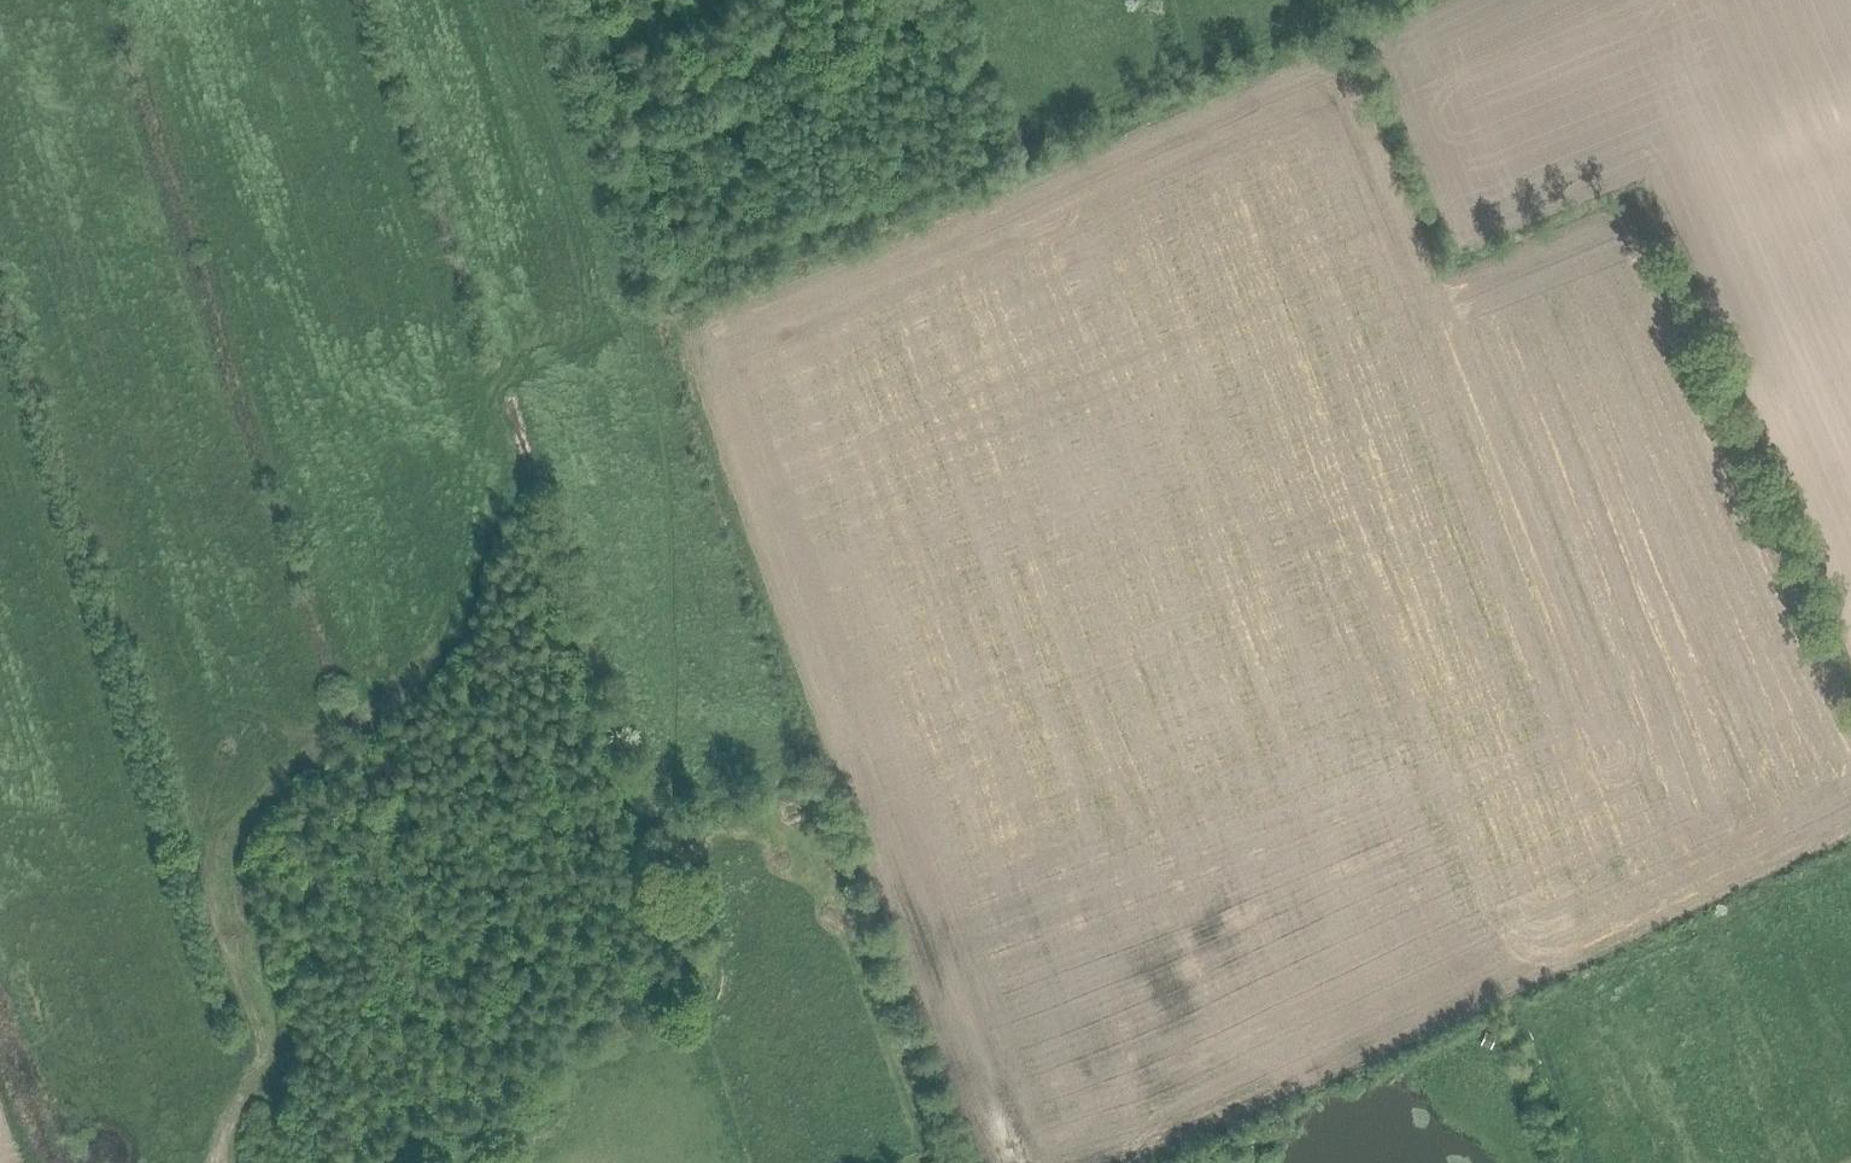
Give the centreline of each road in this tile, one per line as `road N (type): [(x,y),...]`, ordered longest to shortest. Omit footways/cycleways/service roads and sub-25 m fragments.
road 1 (track): [(1343,0),(1184,70)]

